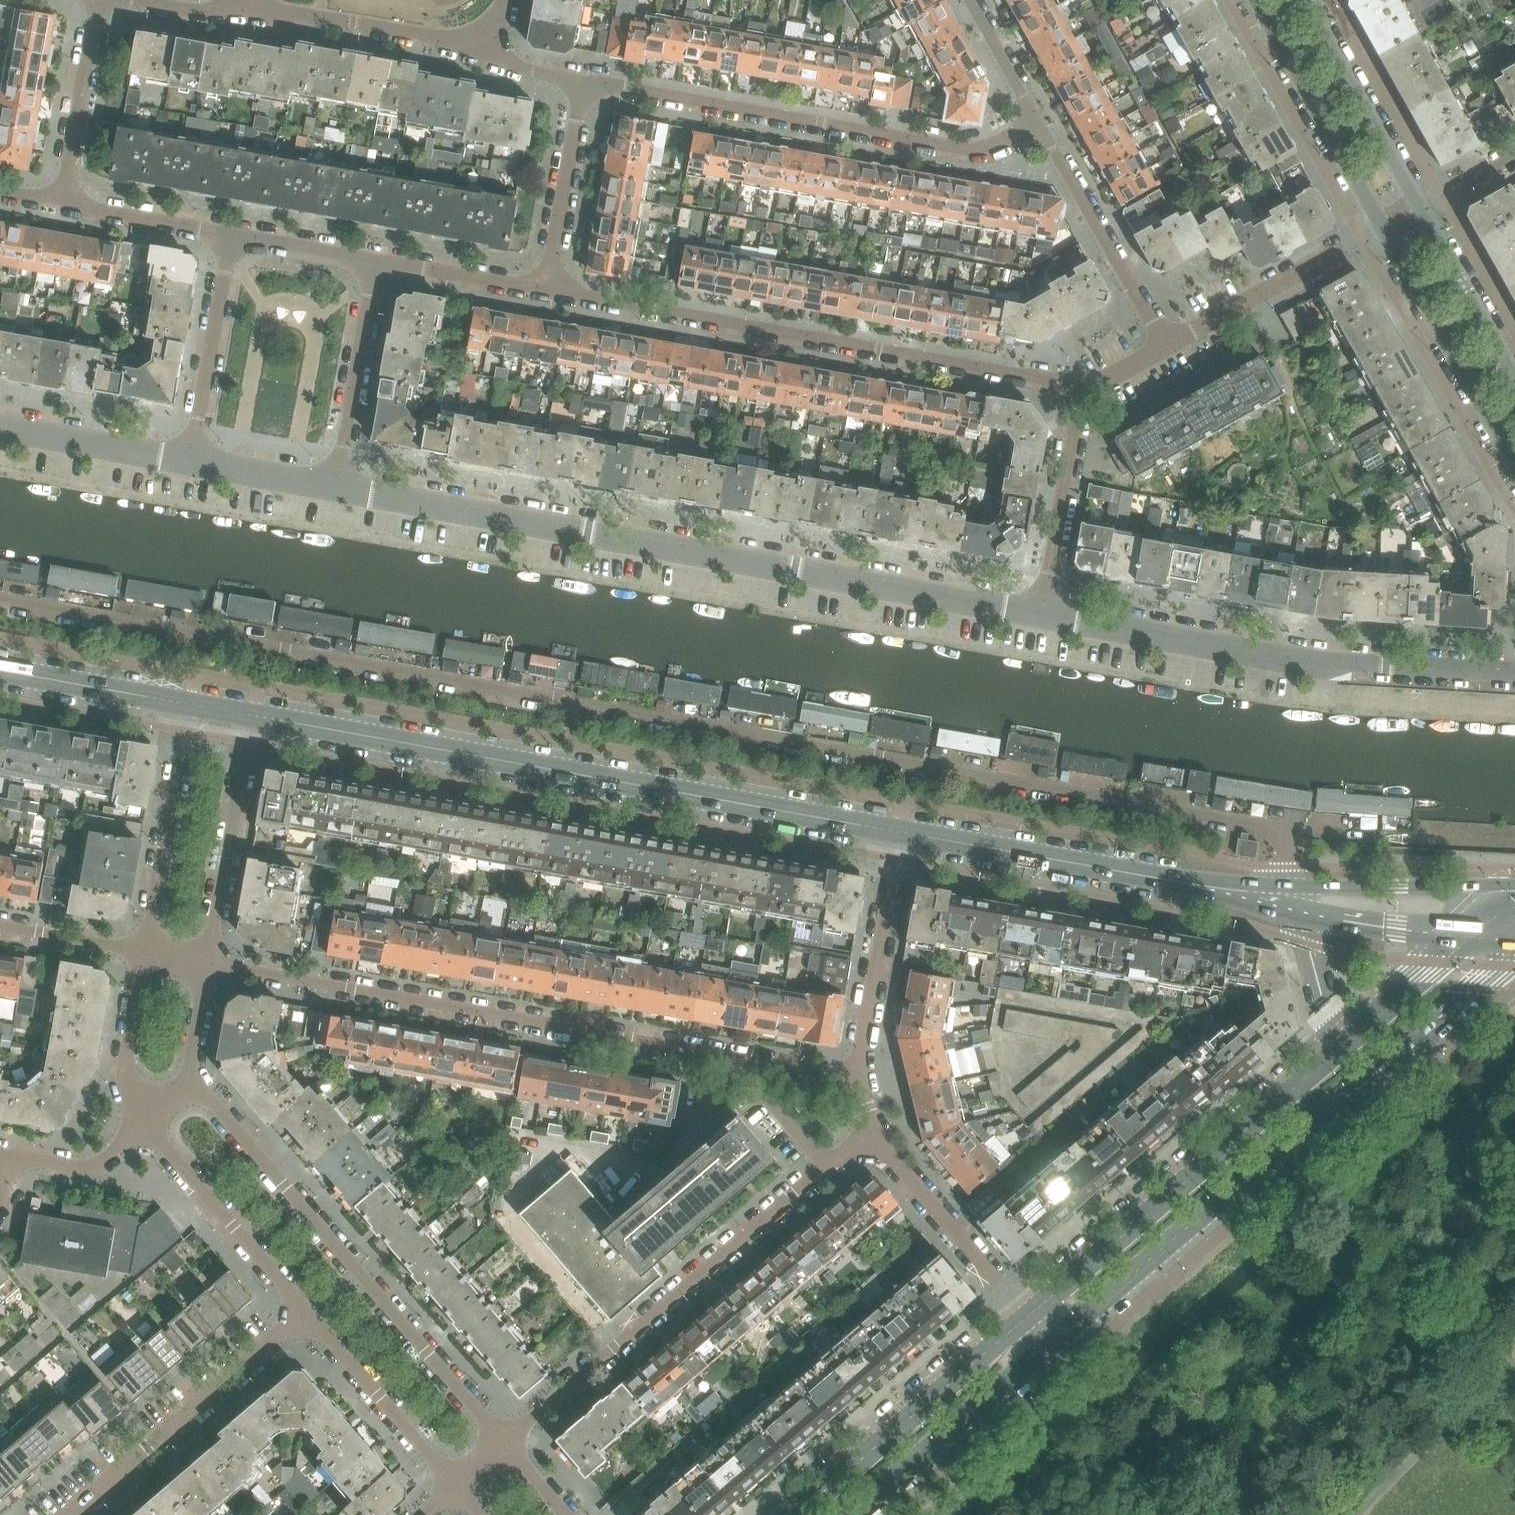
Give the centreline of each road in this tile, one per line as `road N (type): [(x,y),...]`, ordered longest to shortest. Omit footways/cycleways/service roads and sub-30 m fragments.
road 1 (residential): [(339,484),(1043,611)]
road 2 (tertiary): [(899,831),(250,713)]
road 3 (secondary): [(1052,1344),(1514,951)]
road 4 (residential): [(1082,389),(546,289)]
road 5 (residential): [(741,1064),(206,966)]
road 6 (residential): [(1043,611),(1349,664),(1514,675)]
road 7 (residential): [(508,1445),(196,1087)]
road 8 (residential): [(584,82),(969,149),(989,147),(1035,118)]
road 9 (residential): [(508,1445),(826,1165)]
road 10 (secondary): [(1332,1051),(1027,1316)]
road 11 (tertiary): [(1287,899),(899,831)]
road 12 (residential): [(73,1514),(307,1315)]
road 13 (secondary): [(1027,1316),(797,1514)]
road 14 (secondary): [(1381,225),(1514,465)]
road 15 (residential): [(1164,348),(1035,118)]
road 16 (secondary): [(854,1514),(1052,1344)]
road 17 (secondary): [(1254,0),(1381,225)]
road 18 (residential): [(189,703),(143,957)]
road 19 (residential): [(206,966),(250,713)]
road 20 (residential): [(239,14),(282,13),(490,48)]
road 21 (residential): [(1164,348),(1381,225)]
road 22 (residential): [(858,1077),(899,831)]
road 23 (residential): [(148,1126),(307,1315)]
road 24 (secondary): [(1420,208),(1306,0)]
road 25 (residential): [(1027,1316),(876,1140)]
road 26 (residential): [(307,1315),(457,1488)]
road 27 (residential): [(1082,389),(1043,611)]
road 28 (residential): [(339,484),(374,262)]
road 29 (residential): [(231,236),(191,457)]
road 30 (tertiary): [(1498,890),(1397,888),(1287,899)]
road 31 (residential): [(546,289),(584,82)]
road 32 (residential): [(62,204),(99,0)]
road 33 (secondary): [(1514,379),(1420,208)]
road 34 (residential): [(0,425),(191,457)]
road 35 (tertiary): [(189,703),(0,669)]
road 36 (tertiary): [(1287,899),(1375,931),(1457,940)]
road 37 (residential): [(143,957),(124,1077),(148,1126)]
road 38 (residential): [(546,289),(374,262)]
road 39 (residential): [(231,236),(62,204)]
road 40 (secondary): [(1457,940),(1332,1051)]
road 41 (residential): [(1287,899),(1332,1051)]
road 42 (residential): [(191,457),(339,484)]
road 43 (residential): [(143,957),(0,926)]
road 44 (residential): [(374,262),(231,236)]
road 45 (residential): [(21,1159),(92,1167),(148,1126)]
road 46 (residential): [(1035,118),(968,0)]
road 47 (residential): [(826,1165),(741,1064)]
road 48 (residential): [(196,1087),(190,1064),(206,966)]

